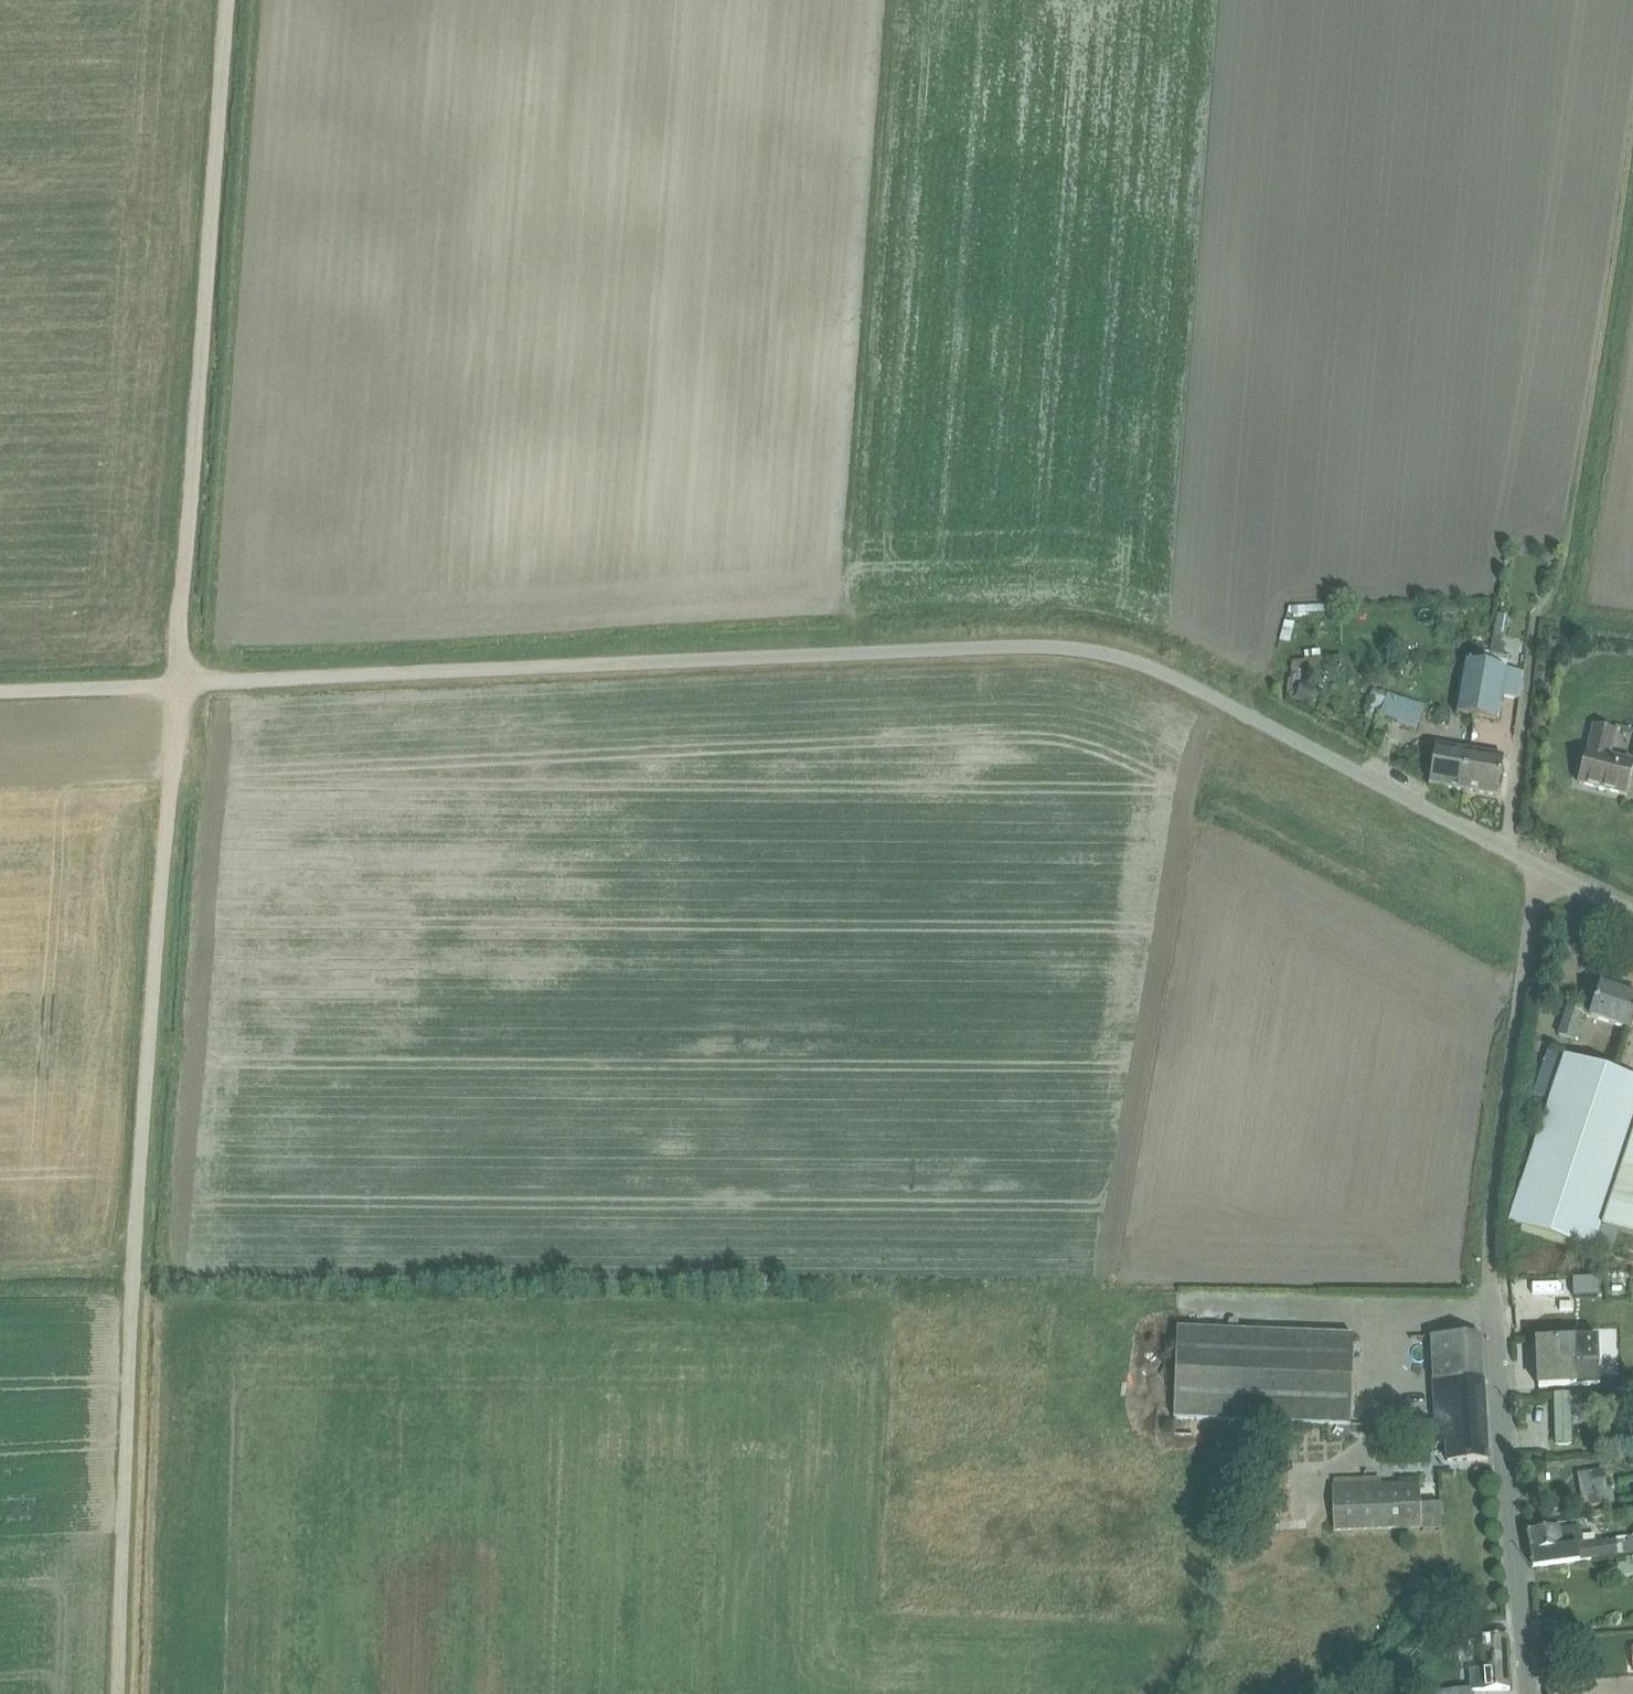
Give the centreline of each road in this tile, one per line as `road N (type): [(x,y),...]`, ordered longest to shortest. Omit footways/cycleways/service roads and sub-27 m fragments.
road 1 (unclassified): [(1509,853),(1229,706),(1137,664),(1076,650),(1008,647),(186,687)]
road 2 (track): [(186,687),(135,1284),(118,1693)]
road 3 (track): [(186,687),(237,0)]
road 4 (unclassified): [(1489,1272),(1527,1693)]
road 5 (unclassified): [(1489,1272),(1537,868)]
road 6 (unclassified): [(1532,621),(1509,853)]
road 7 (track): [(0,695),(186,687)]

